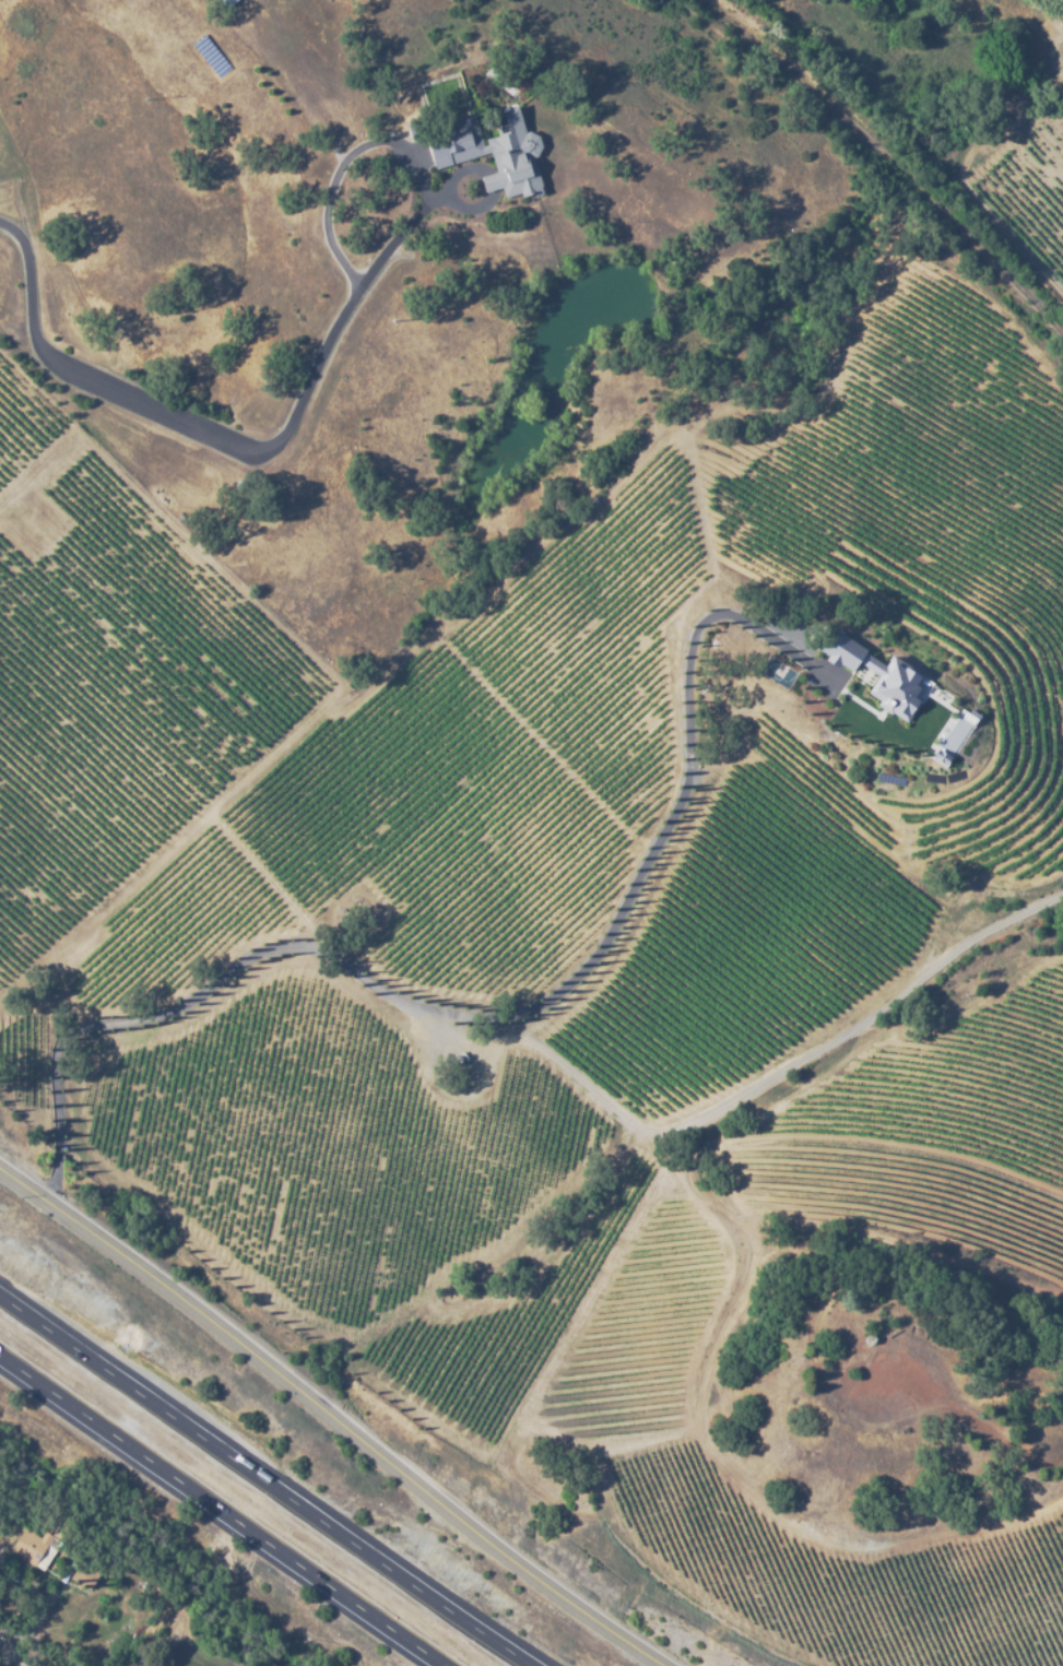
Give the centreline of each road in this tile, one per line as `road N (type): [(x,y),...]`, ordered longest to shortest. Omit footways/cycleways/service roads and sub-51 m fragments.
road 1 (tertiary): [(666,1665),(586,1617),(0,1178)]
road 2 (motorway): [(527,1665),(0,1297)]
road 3 (motorway): [(0,1362),(434,1665)]

